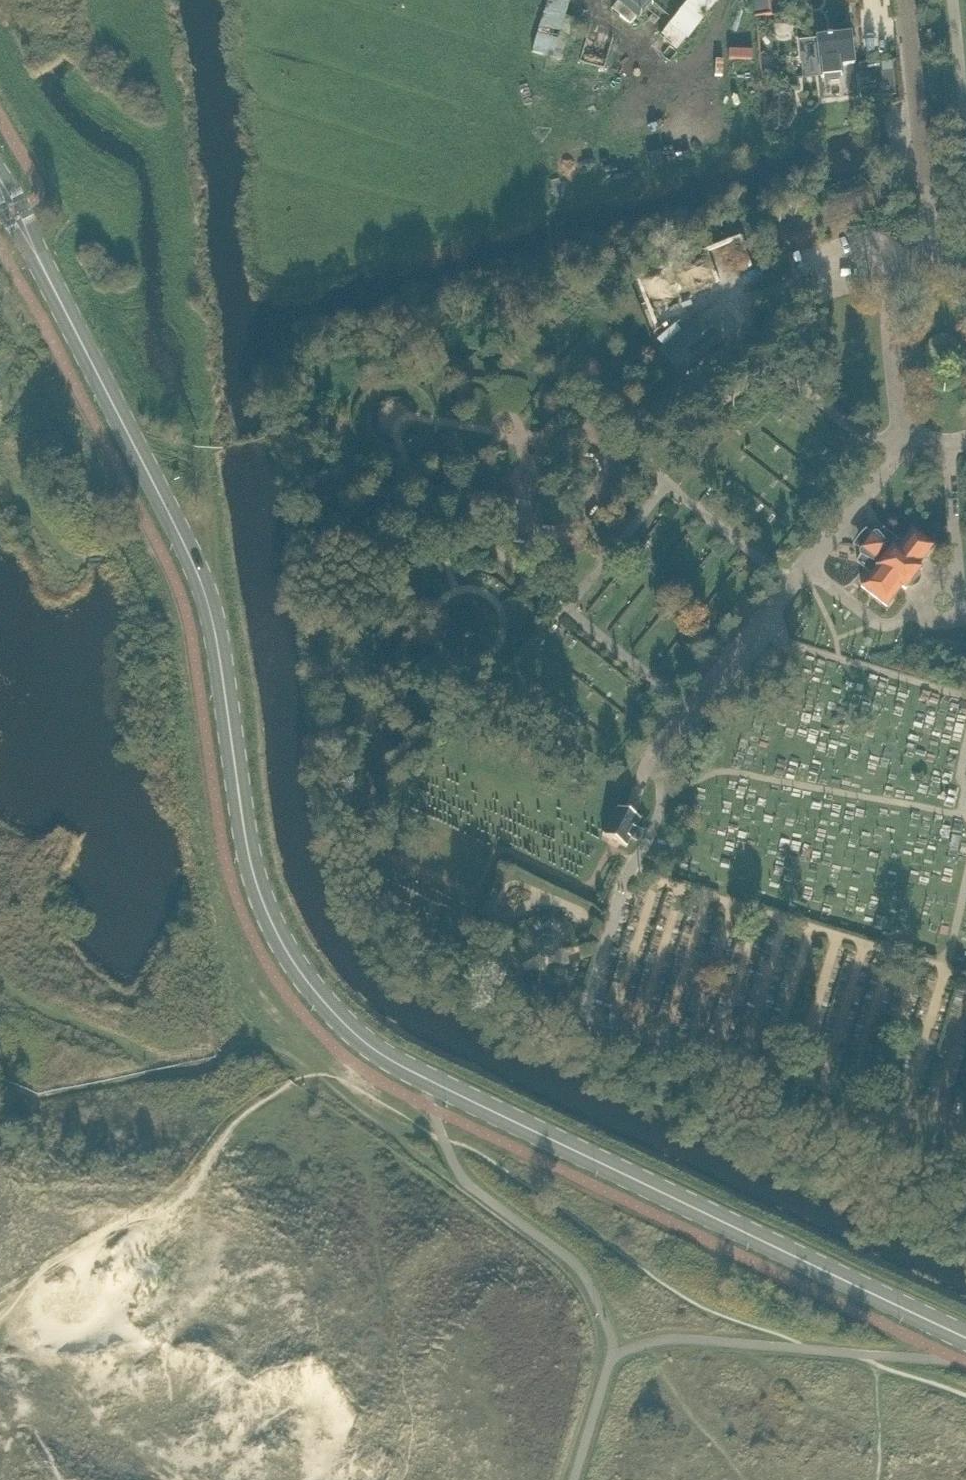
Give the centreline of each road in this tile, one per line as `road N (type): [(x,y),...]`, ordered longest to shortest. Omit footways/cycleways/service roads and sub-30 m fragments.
road 1 (tertiary): [(36,254),(200,575),(219,639),(254,870),(283,943),(318,993),(373,1047),(414,1072),(965,1338)]

